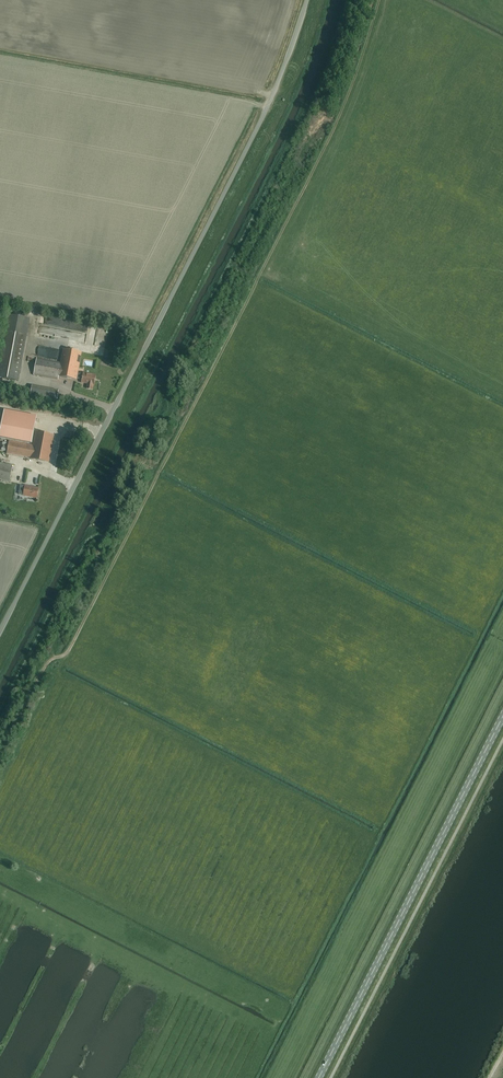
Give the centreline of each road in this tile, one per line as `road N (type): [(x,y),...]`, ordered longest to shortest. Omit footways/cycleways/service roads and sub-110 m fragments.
road 1 (track): [(378,0),(304,189),(68,650),(44,667),(0,754)]
road 2 (track): [(0,714),(88,540),(112,523),(113,491),(146,428),(169,412),(168,384),(304,118),(347,0)]
road 3 (unclassified): [(0,632),(260,123),(307,0)]
road 4 (primary): [(319,1077),(502,717)]

